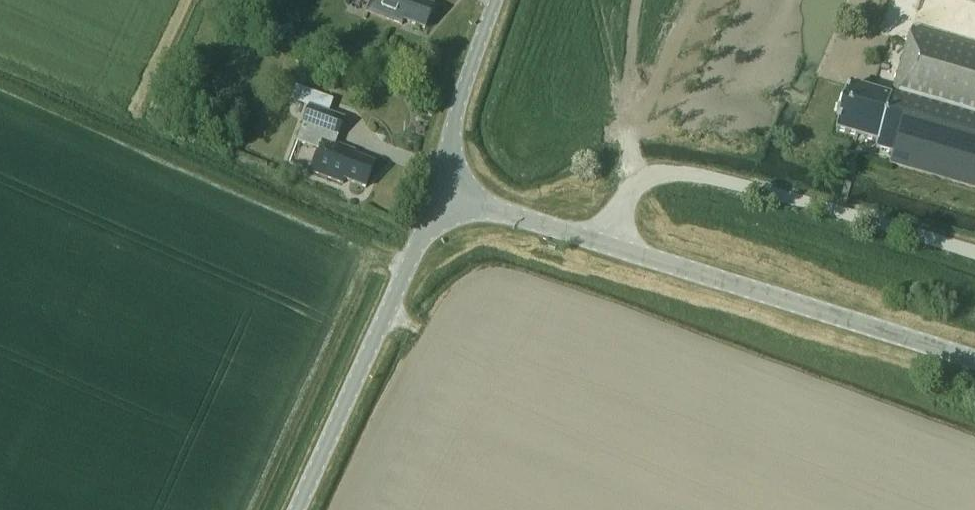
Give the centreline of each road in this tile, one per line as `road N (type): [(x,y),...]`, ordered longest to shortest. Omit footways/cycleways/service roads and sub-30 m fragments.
road 1 (unclassified): [(974,251),(677,173),(630,192),(604,241)]
road 2 (tertiary): [(974,363),(604,241)]
road 3 (tertiary): [(297,509),(435,189)]
road 4 (unclassified): [(435,189),(496,0)]
road 5 (tertiary): [(604,241),(435,189)]

